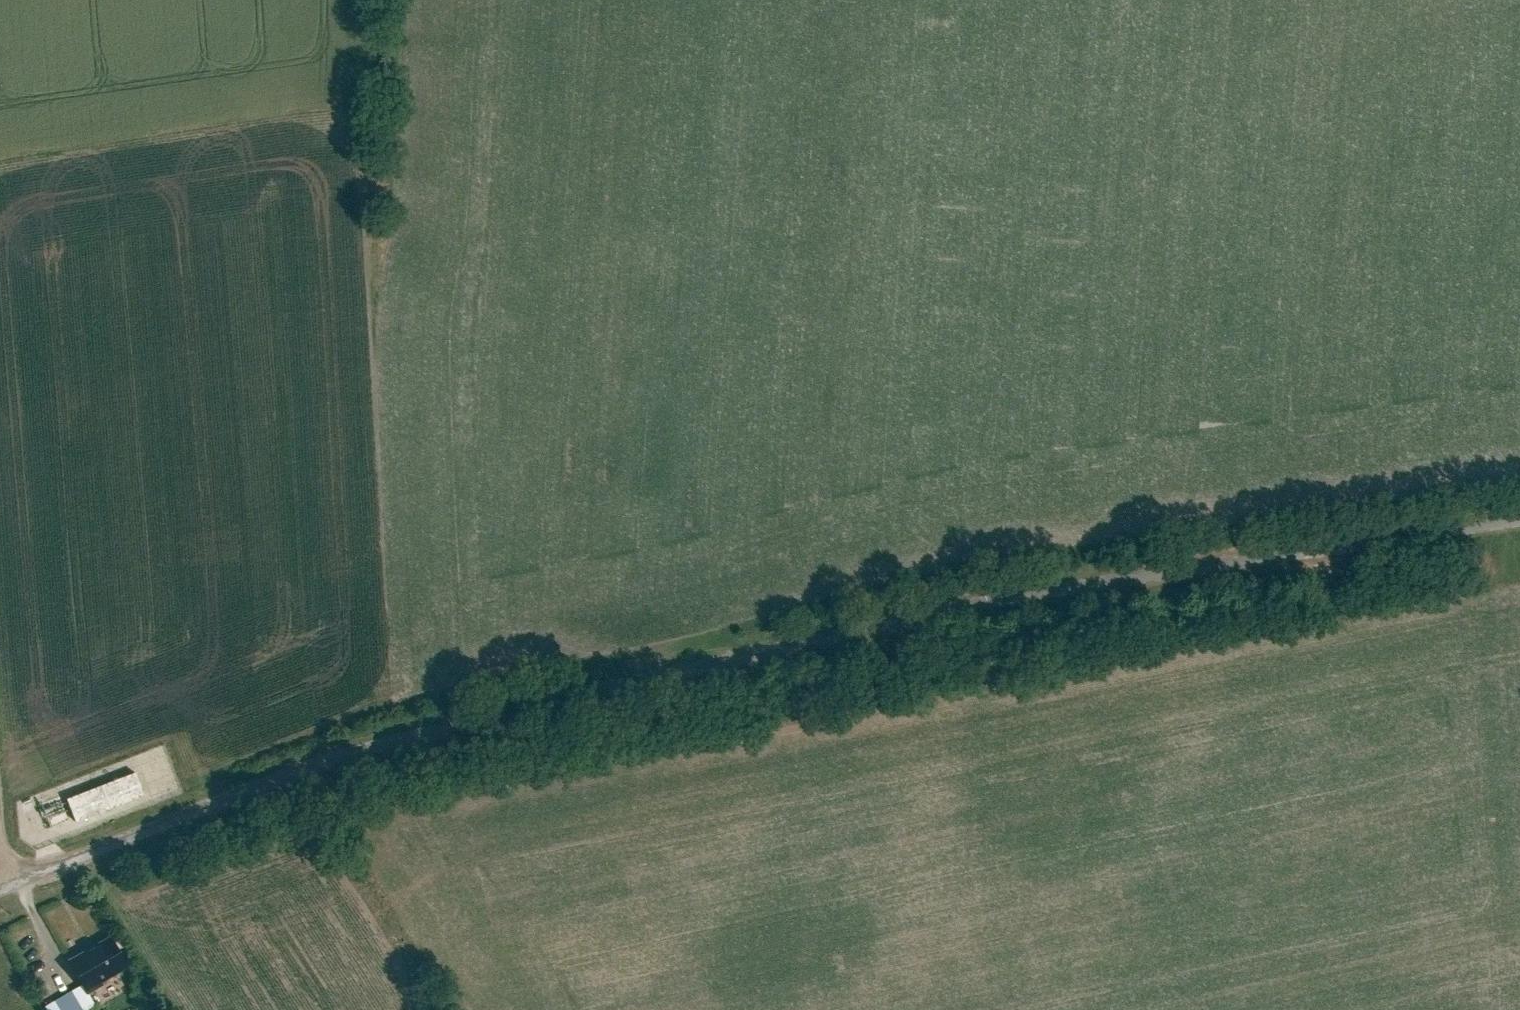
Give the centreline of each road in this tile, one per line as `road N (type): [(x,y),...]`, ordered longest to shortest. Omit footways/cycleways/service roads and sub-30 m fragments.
road 1 (residential): [(0,887),(89,852),(666,677),(1519,512)]

